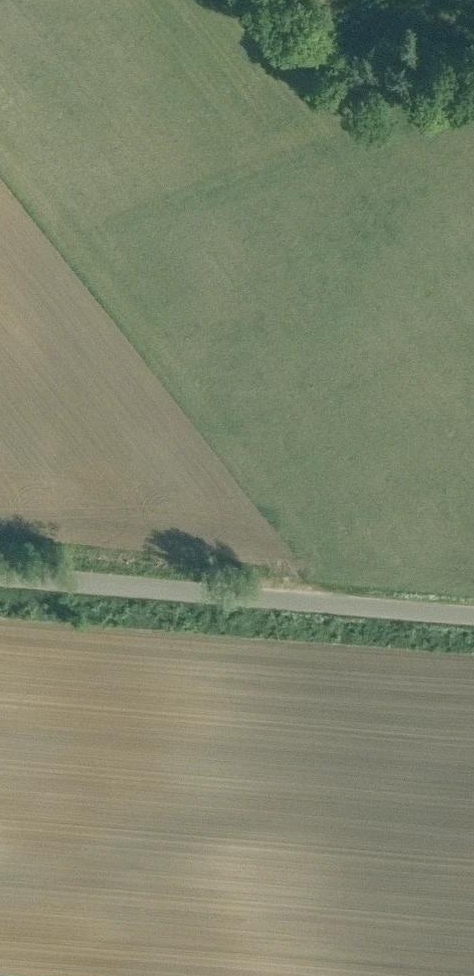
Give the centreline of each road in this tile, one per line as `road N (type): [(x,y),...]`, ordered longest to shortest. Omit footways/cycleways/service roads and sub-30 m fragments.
road 1 (unclassified): [(0,576),(473,617)]

